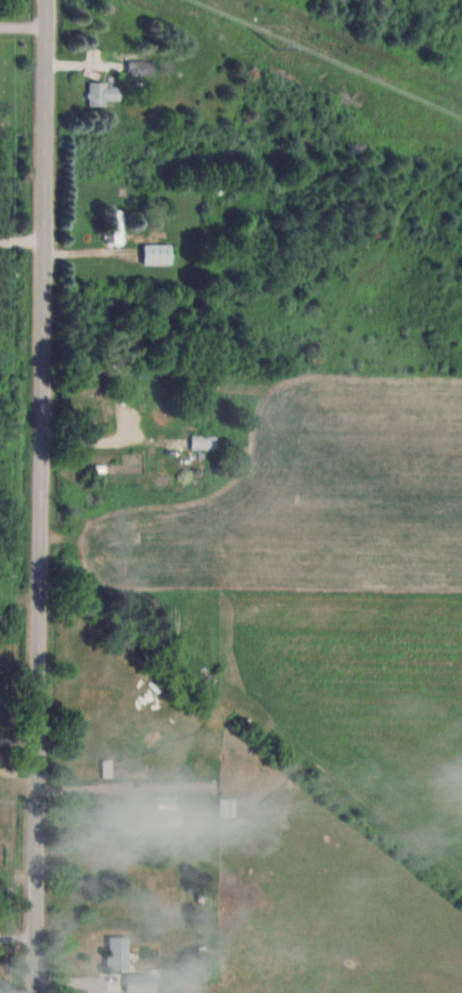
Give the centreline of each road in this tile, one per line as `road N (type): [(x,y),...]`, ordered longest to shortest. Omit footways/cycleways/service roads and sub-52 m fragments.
road 1 (residential): [(43,992),(54,0)]

